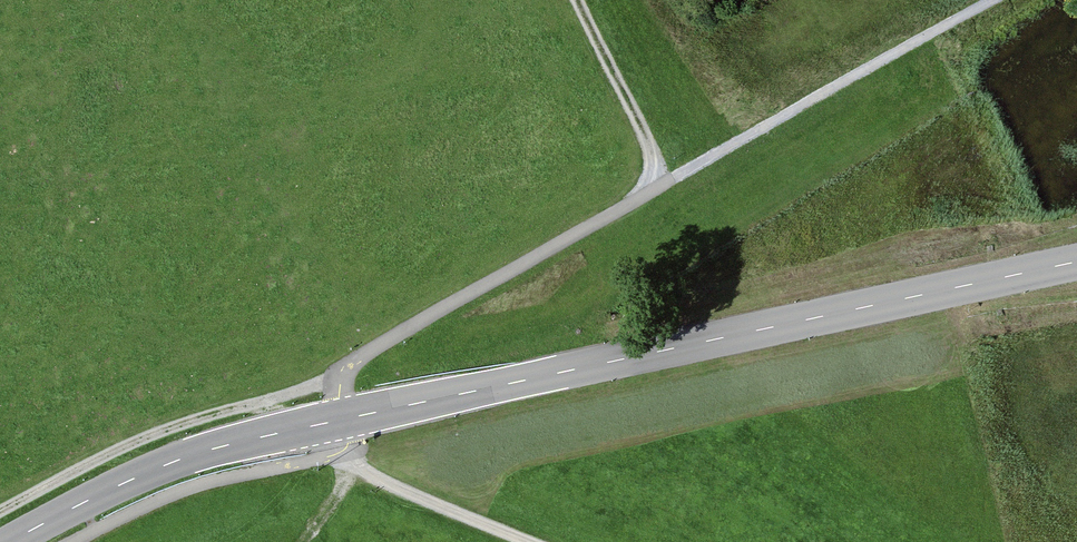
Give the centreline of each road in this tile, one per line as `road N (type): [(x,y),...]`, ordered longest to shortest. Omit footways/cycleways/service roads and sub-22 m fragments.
road 1 (secondary): [(11,541),(139,476),(260,437),(1076,264)]
road 2 (track): [(340,451),(336,398),(342,375),(361,356),(668,181)]
road 3 (track): [(668,181),(999,0)]
road 4 (track): [(0,511),(148,436),(342,375)]
road 5 (track): [(534,541),(363,473),(340,451)]
road 6 (track): [(582,0),(668,181)]

